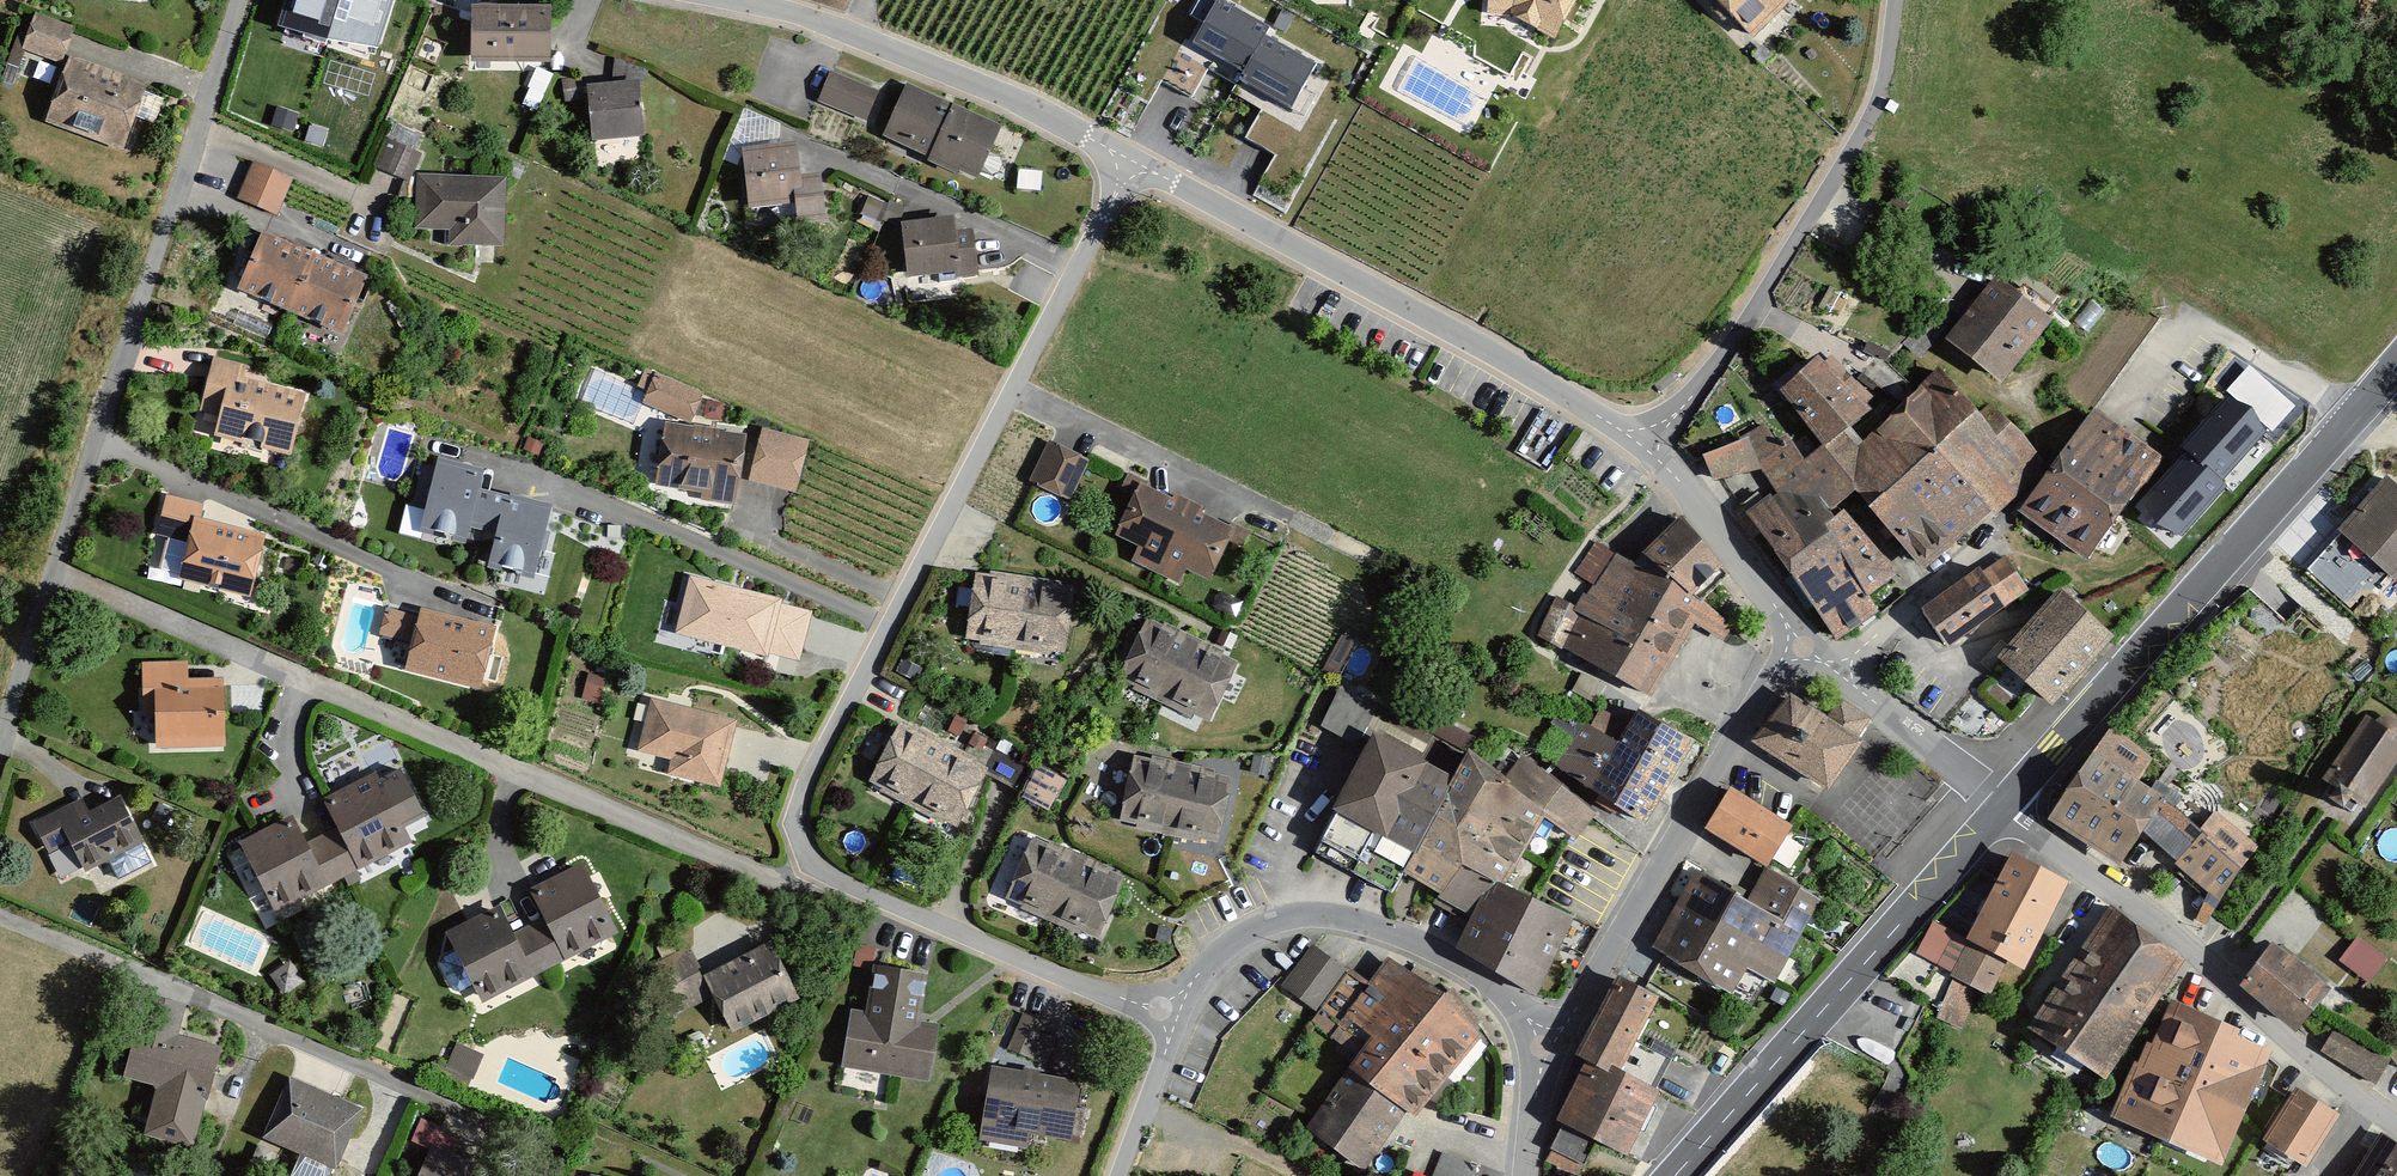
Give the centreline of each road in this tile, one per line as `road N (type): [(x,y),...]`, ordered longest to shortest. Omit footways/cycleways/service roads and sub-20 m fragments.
road 1 (residential): [(48,573),(780,885),(822,874)]
road 2 (residential): [(1131,161),(807,779),(795,821),(800,849),(822,874)]
road 3 (residential): [(537,1175),(553,1141),(0,921)]
road 4 (residential): [(237,0),(48,573)]
road 5 (secondary): [(2001,807),(2396,356)]
road 6 (residential): [(1654,451),(1495,353),(1131,161)]
road 7 (residential): [(1896,0),(1885,81),(1857,140),(1755,309),(1654,451)]
road 8 (residential): [(2001,807),(2396,1124)]
road 9 (secondary): [(1673,1175),(2001,807)]
road 10 (residential): [(1548,1053),(1767,675),(1804,645)]
road 11 (residential): [(1176,1019),(1202,968),(1240,935),(1285,919),(1325,916),(1389,931),(1447,959),(1516,1006),(1548,1053)]
road 12 (residential): [(1131,161),(1029,107),(785,11),(719,0)]
road 13 (residential): [(822,874),(1176,1019)]
road 14 (residential): [(1804,645),(1654,451)]
road 15 (residential): [(2001,807),(1838,673)]
road 16 (residential): [(1838,673),(1991,536)]
road 17 (residential): [(48,573),(0,736)]
road 18 (residential): [(1119,1175),(1176,1019)]
road 19 (residential): [(1548,1053),(1527,1175)]

